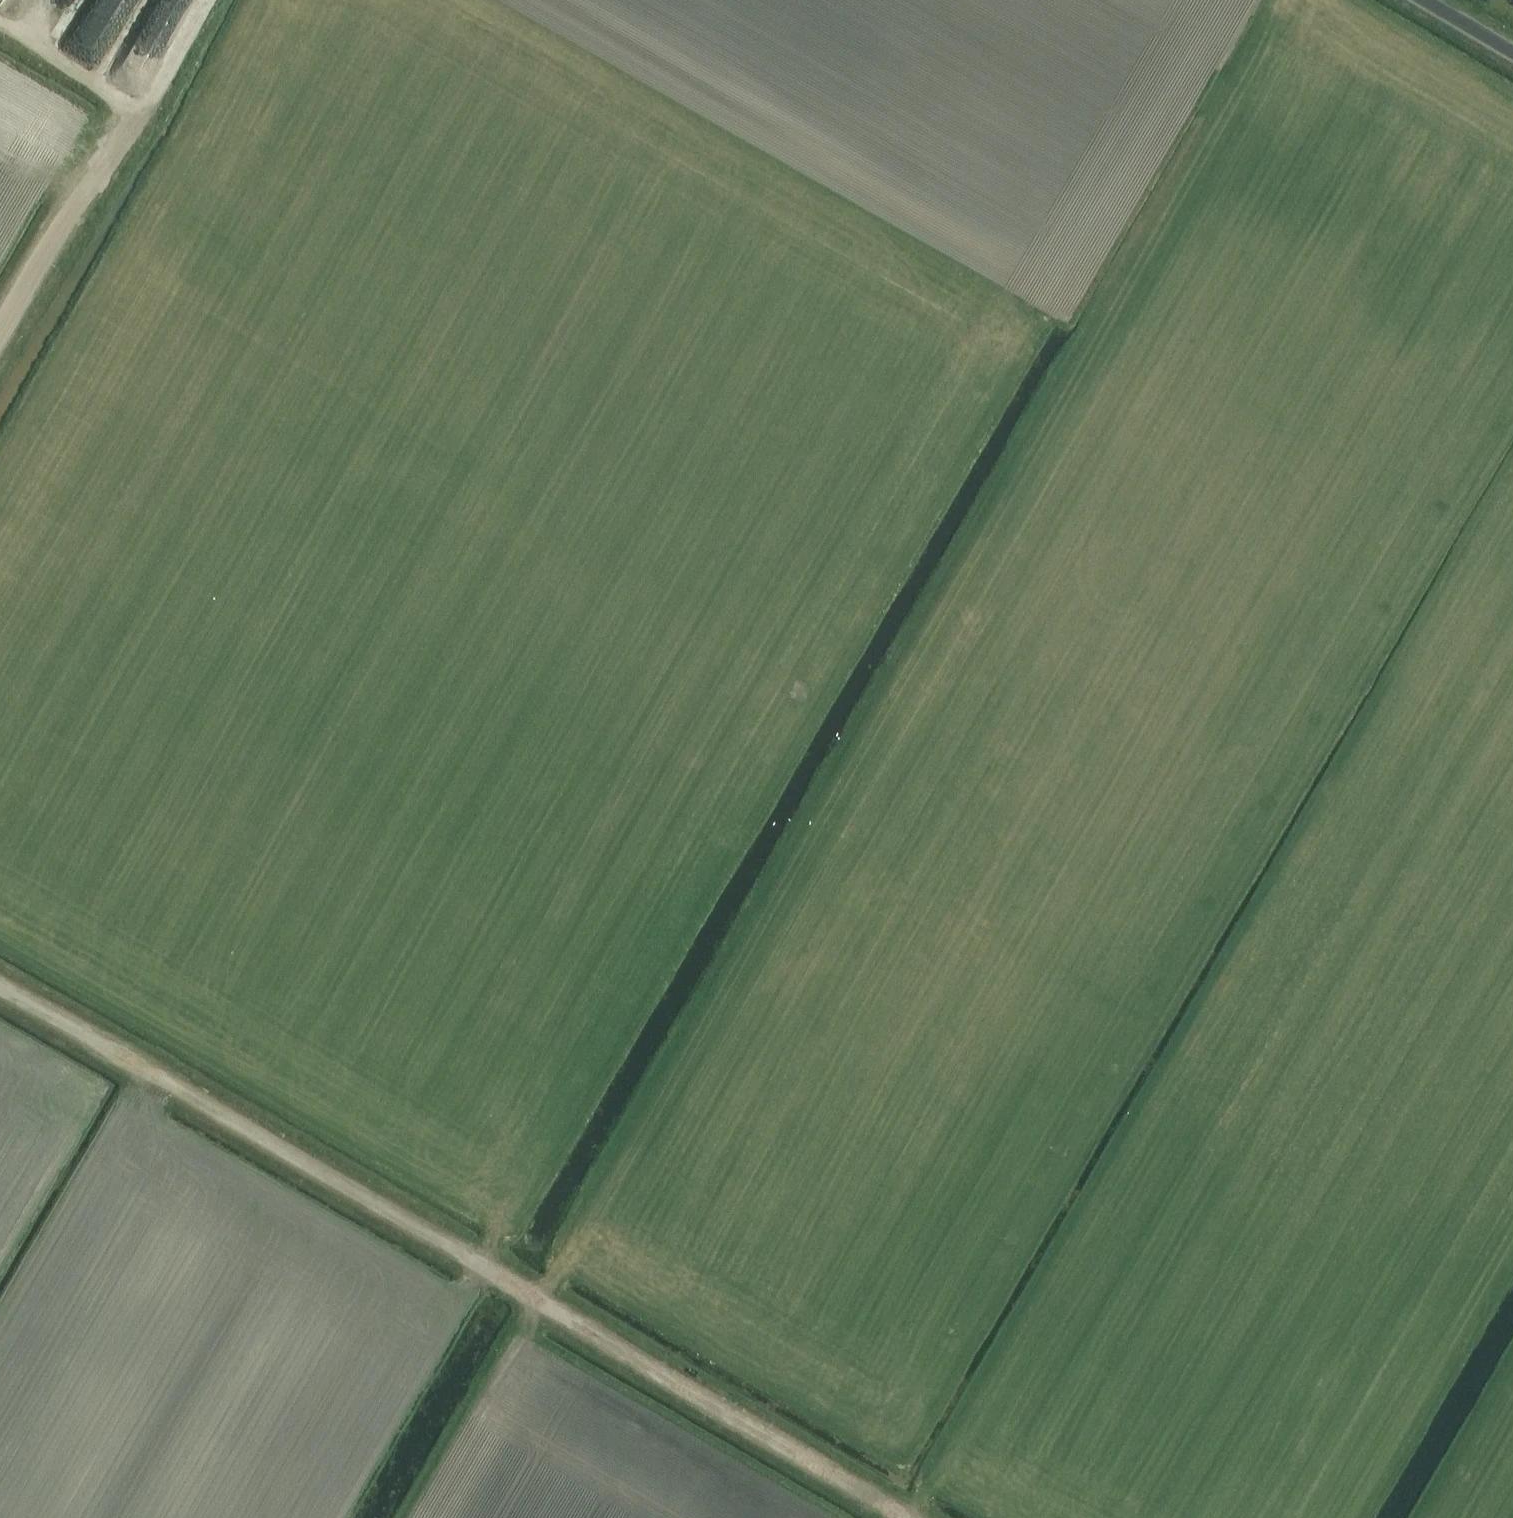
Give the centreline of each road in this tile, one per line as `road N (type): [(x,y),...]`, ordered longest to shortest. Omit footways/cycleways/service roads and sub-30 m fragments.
road 1 (track): [(0,988),(904,1517)]
road 2 (track): [(204,0),(0,338)]

